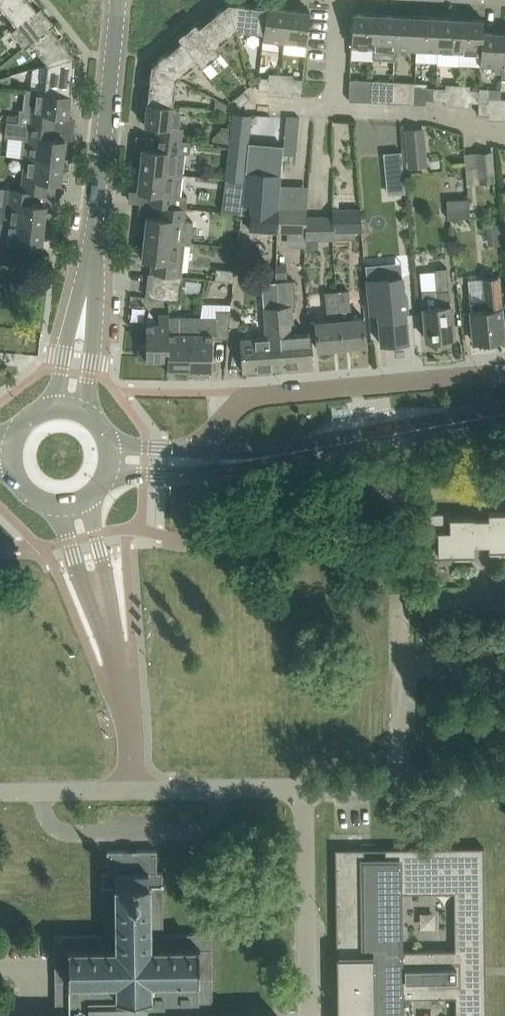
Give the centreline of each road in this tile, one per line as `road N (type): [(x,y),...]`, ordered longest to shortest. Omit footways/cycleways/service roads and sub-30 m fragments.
road 1 (residential): [(504,370),(247,393),(196,446)]
road 2 (tertiary): [(90,264),(119,0)]
road 3 (secondary): [(247,461),(504,414)]
road 4 (residential): [(311,1015),(306,787)]
road 5 (residential): [(54,506),(124,704)]
road 6 (residential): [(124,704),(88,501)]
road 7 (residential): [(504,784),(306,787)]
road 8 (residential): [(504,130),(455,115),(332,105)]
road 9 (residential): [(306,787),(134,788)]
road 10 (tertiary): [(85,409),(94,336),(90,264)]
road 11 (tertiary): [(90,264),(57,405)]
road 12 (secondary): [(112,472),(183,473),(247,461)]
road 13 (residential): [(134,788),(0,792)]

